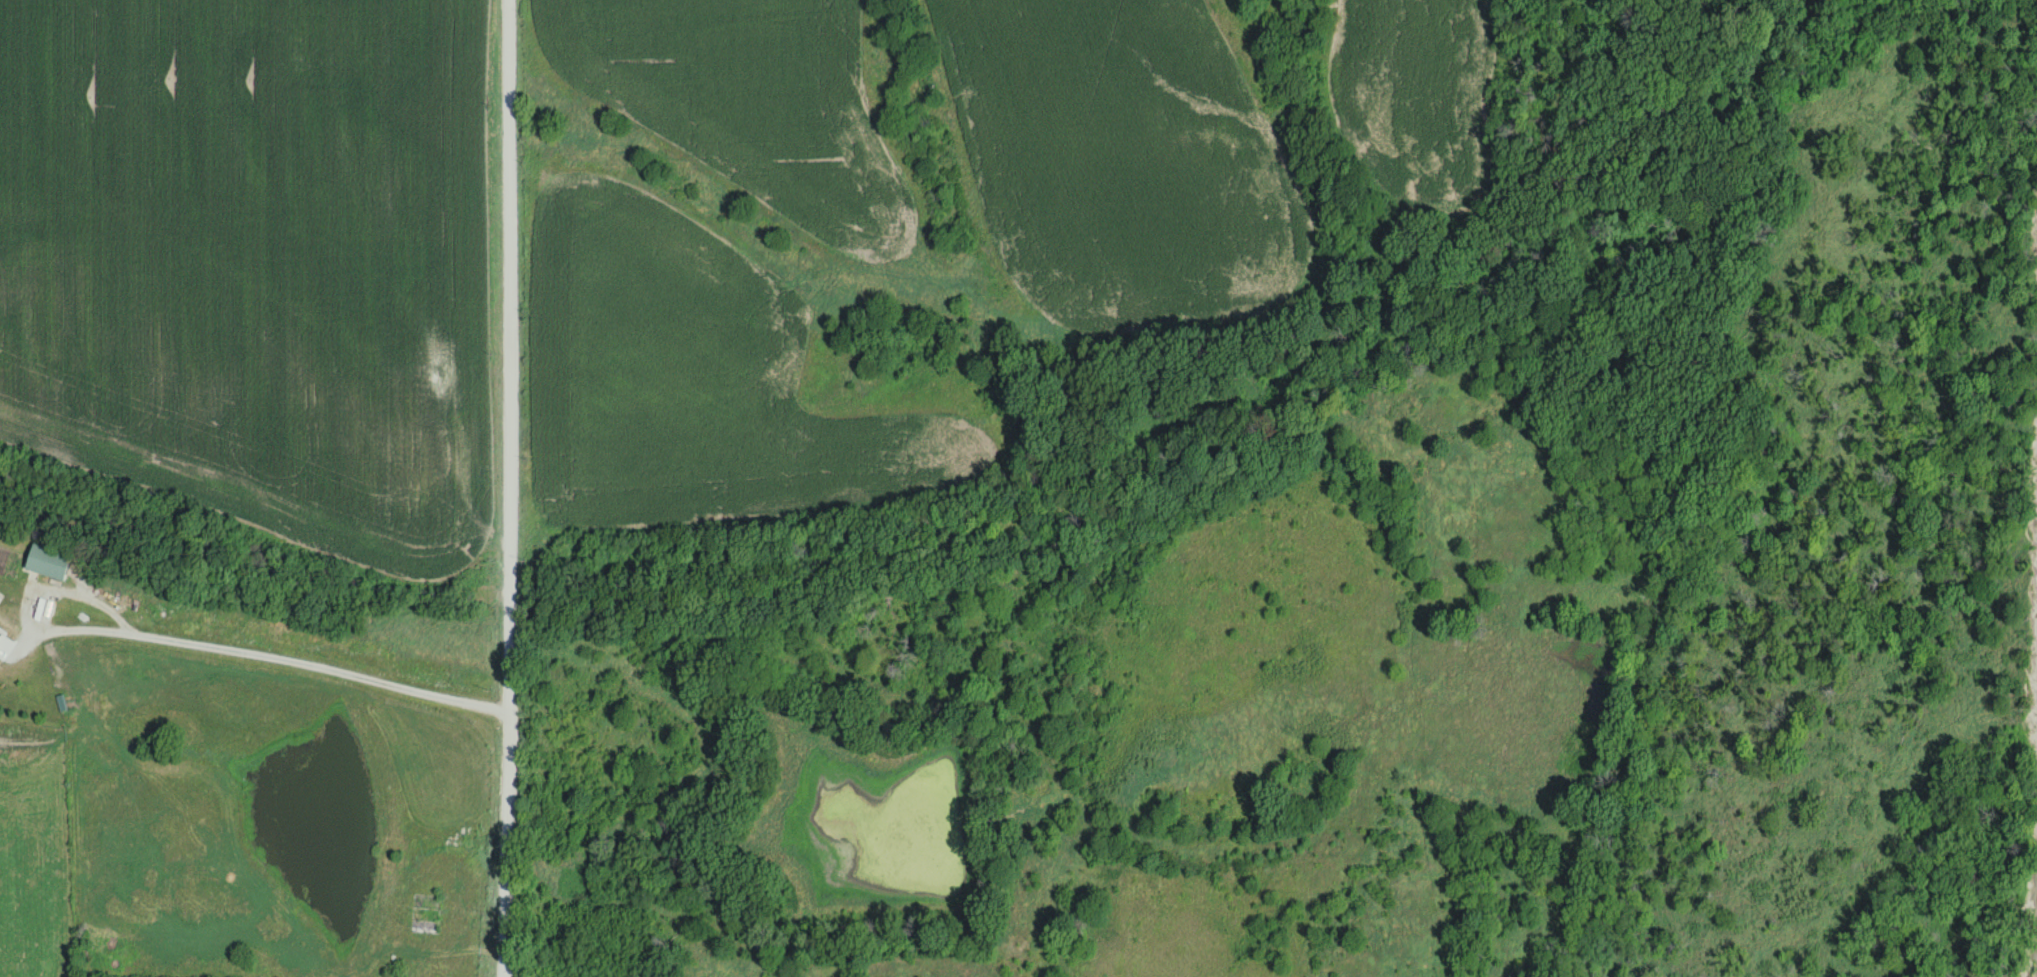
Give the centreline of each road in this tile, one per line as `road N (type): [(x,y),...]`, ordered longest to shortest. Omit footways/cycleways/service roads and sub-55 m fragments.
road 1 (residential): [(505,976),(508,0)]

